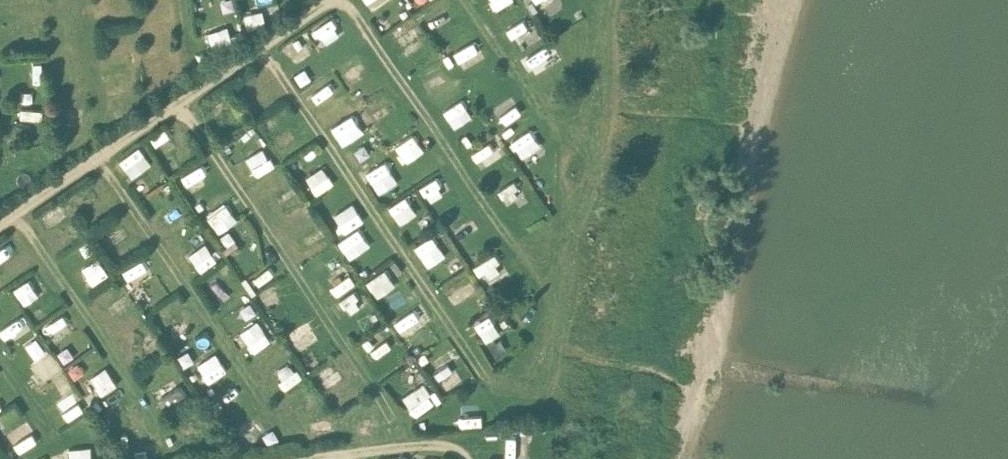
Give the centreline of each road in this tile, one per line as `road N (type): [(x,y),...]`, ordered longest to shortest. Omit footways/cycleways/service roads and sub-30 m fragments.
road 1 (track): [(506,406),(266,50)]
road 2 (track): [(386,398),(183,107)]
road 3 (track): [(542,287),(348,0)]
road 4 (track): [(274,412),(101,162)]
road 5 (track): [(157,414),(22,216)]
road 6 (track): [(557,140),(469,0)]

